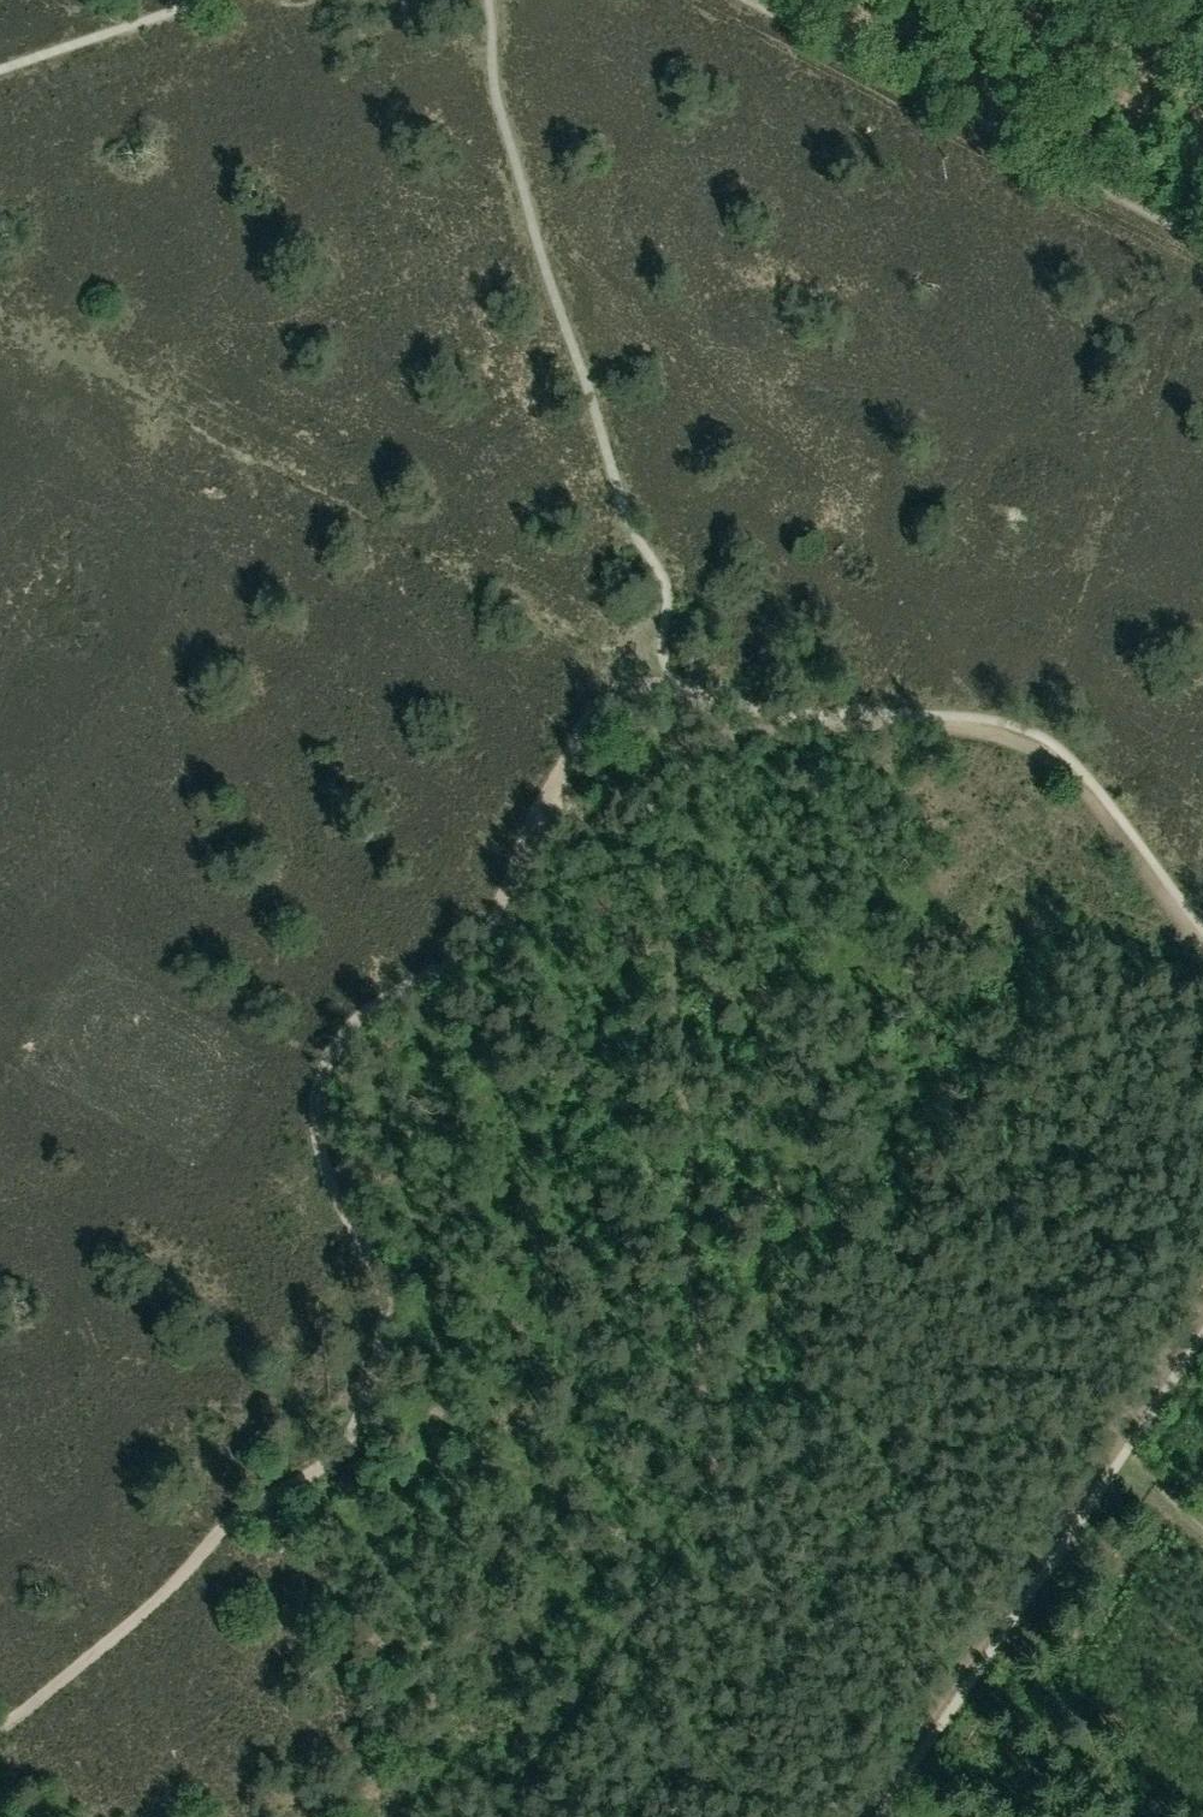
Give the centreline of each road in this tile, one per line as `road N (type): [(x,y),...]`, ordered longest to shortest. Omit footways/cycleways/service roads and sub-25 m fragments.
road 1 (track): [(1202,951),(1060,763),(1011,735),(788,723),(683,701),(640,682),(610,693),(464,960),(376,1006),(314,1073),(319,1169),(383,1287),(352,1434),(323,1466),(232,1521),(138,1616),(0,1730)]
road 2 (track): [(1202,252),(729,0)]

